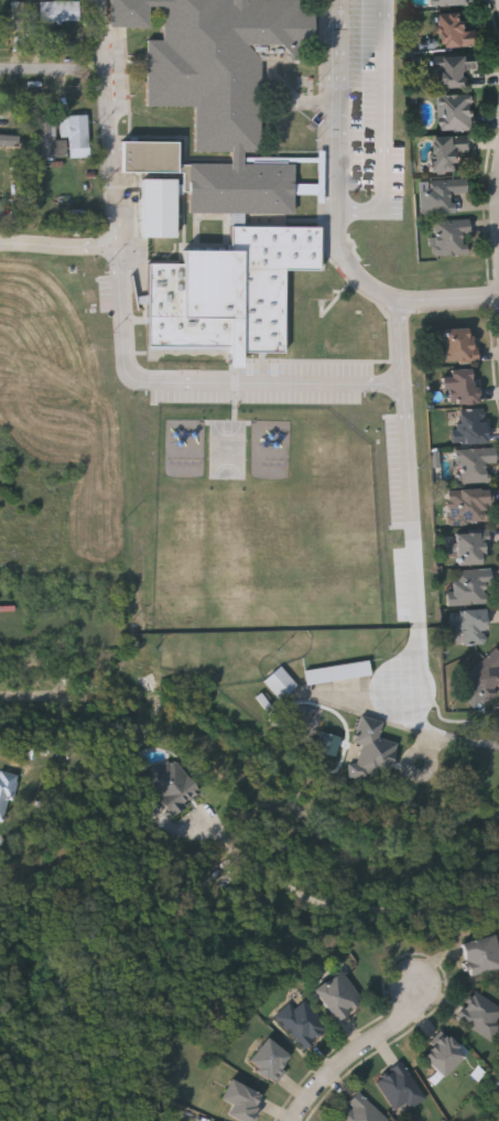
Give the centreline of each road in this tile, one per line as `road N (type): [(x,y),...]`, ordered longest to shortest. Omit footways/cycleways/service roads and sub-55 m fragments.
road 1 (residential): [(292,1120),(347,1057),(398,1027),(417,983)]

